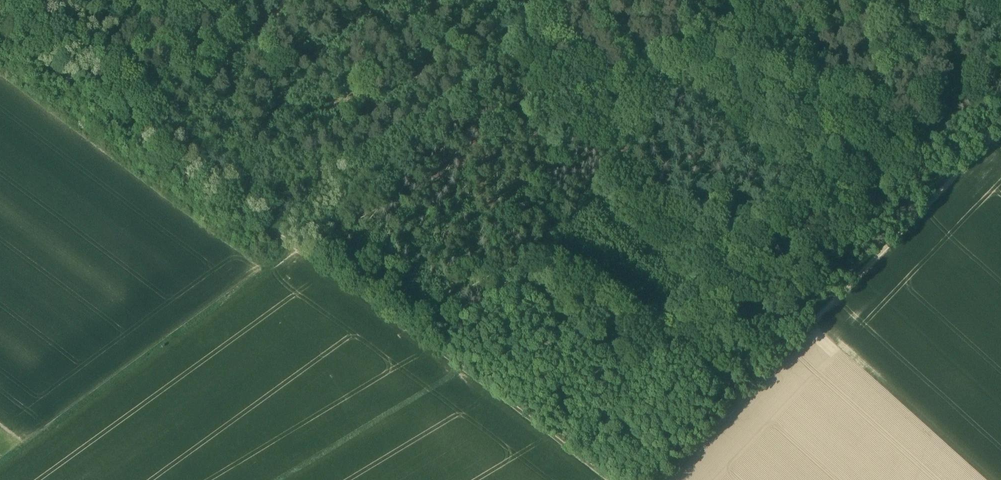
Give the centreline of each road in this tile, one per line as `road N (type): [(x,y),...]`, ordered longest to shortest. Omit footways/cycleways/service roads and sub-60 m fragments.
road 1 (track): [(610,479),(0,26)]
road 2 (track): [(1000,127),(661,479)]
road 3 (track): [(756,0),(441,354)]

